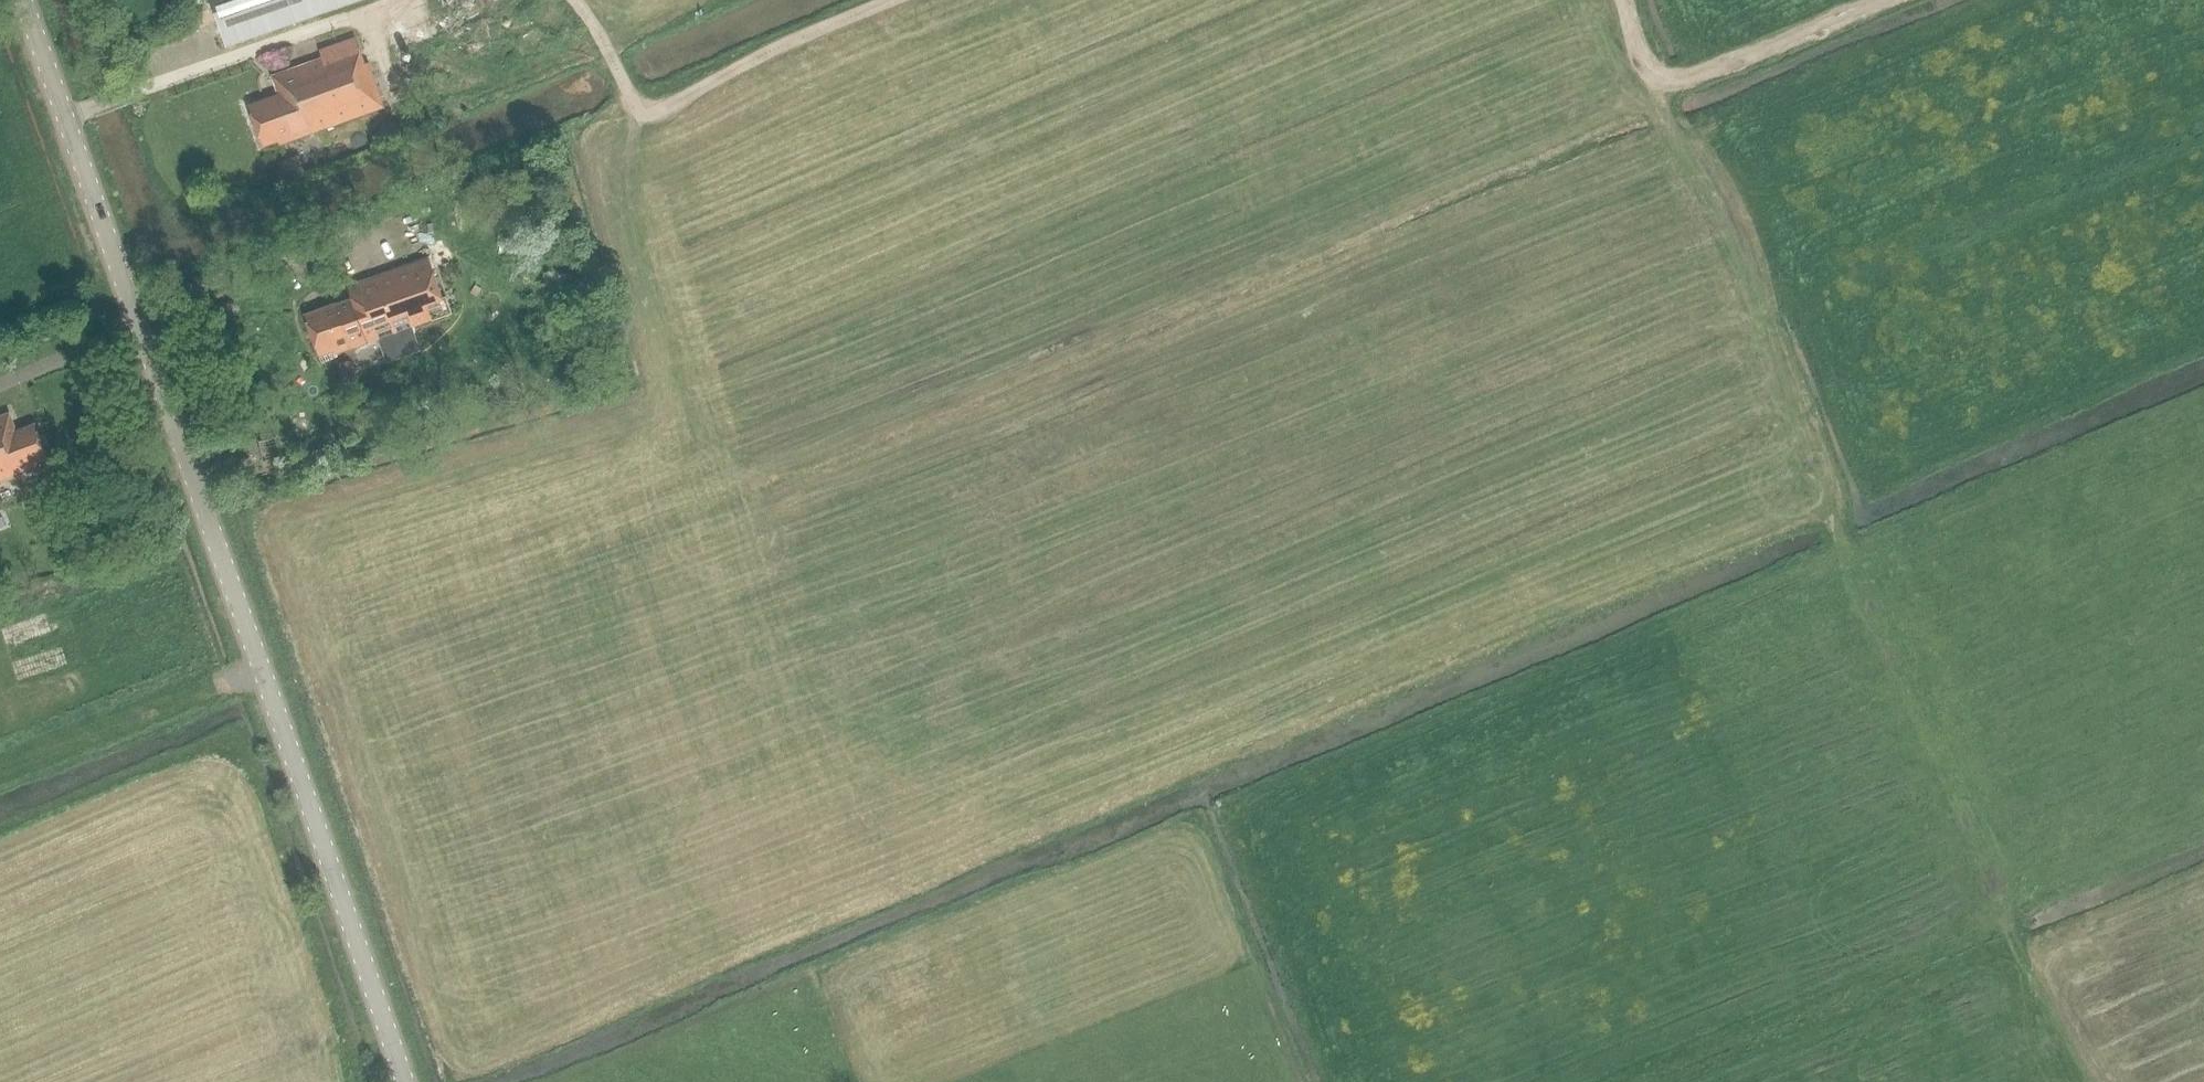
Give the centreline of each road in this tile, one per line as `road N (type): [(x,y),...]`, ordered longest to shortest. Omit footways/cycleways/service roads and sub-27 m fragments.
road 1 (tertiary): [(399,1081),(28,0)]

